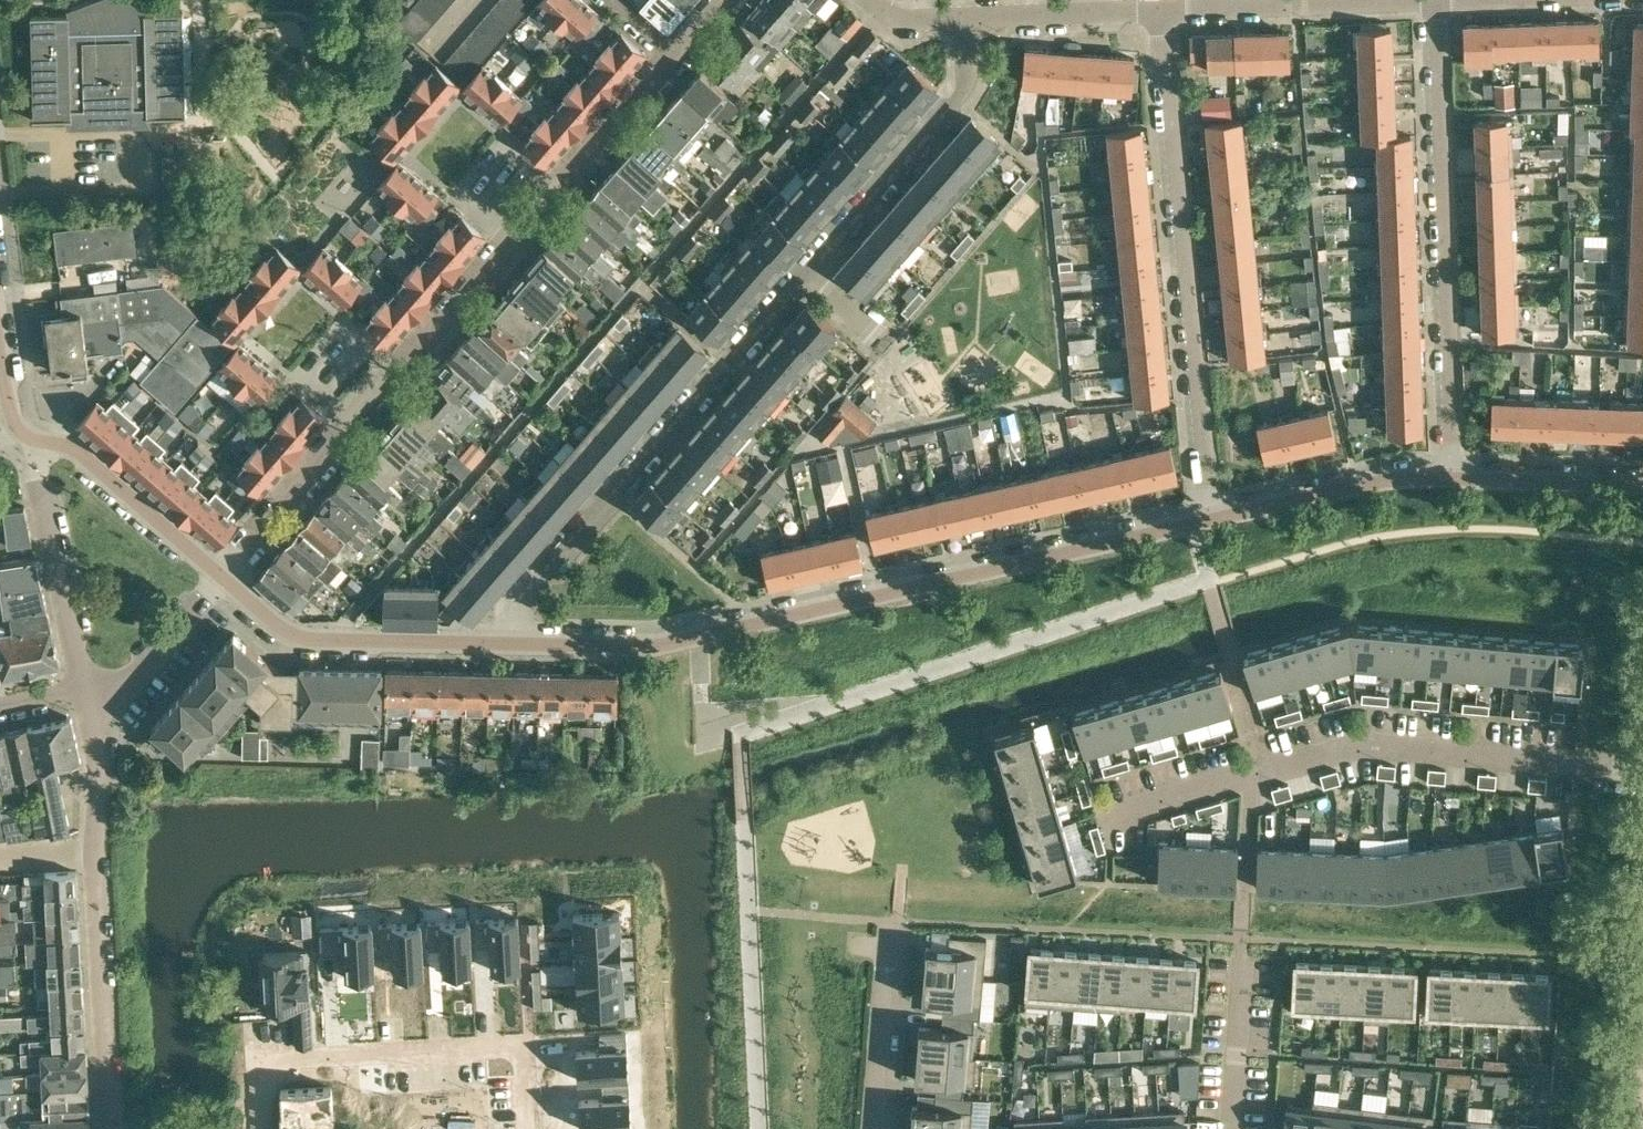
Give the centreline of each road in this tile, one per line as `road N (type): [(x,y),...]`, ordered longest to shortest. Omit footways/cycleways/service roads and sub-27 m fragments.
road 1 (residential): [(217,573),(722,0)]
road 2 (residential): [(1212,521),(700,637),(641,646),(483,642)]
road 3 (residential): [(1212,521),(1162,10)]
road 4 (residential): [(483,642),(808,270)]
road 5 (residential): [(1454,479),(1438,0)]
road 6 (residential): [(110,1128),(94,849),(99,778),(81,689)]
road 7 (residential): [(524,1128),(521,1044),(262,1061),(263,1128)]
road 8 (residential): [(1642,771),(1358,744),(1263,772)]
road 9 (residential): [(808,270),(962,91),(964,19)]
road 10 (residential): [(217,573),(298,637),(483,642)]
road 11 (residential): [(1162,10),(1418,0)]
road 12 (residential): [(81,689),(41,500),(36,441)]
road 13 (residential): [(1454,479),(1382,483),(1212,521)]
road 14 (residential): [(217,573),(77,451),(36,441)]
road 15 (residential): [(890,922),(871,1128)]
road 16 (residential): [(1240,938),(1231,1128)]
road 17 (residential): [(81,689),(121,686),(217,573)]
road 18 (residential): [(1642,485),(1454,479)]
road 19 (residential): [(1240,938),(1250,776)]
road 20 (residential): [(1250,776),(1100,821)]
road 21 (residential): [(964,19),(1092,13)]

